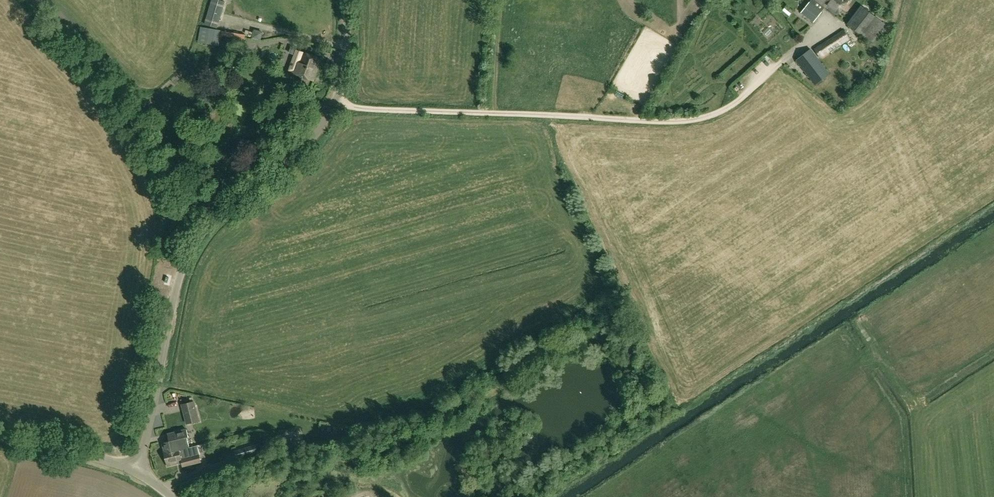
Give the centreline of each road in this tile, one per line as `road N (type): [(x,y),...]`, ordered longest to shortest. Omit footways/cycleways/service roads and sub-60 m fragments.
road 1 (unclassified): [(136,471),(187,257),(214,219),(295,157),(330,115),(344,71),(346,0)]
road 2 (unclassified): [(136,471),(0,438)]

